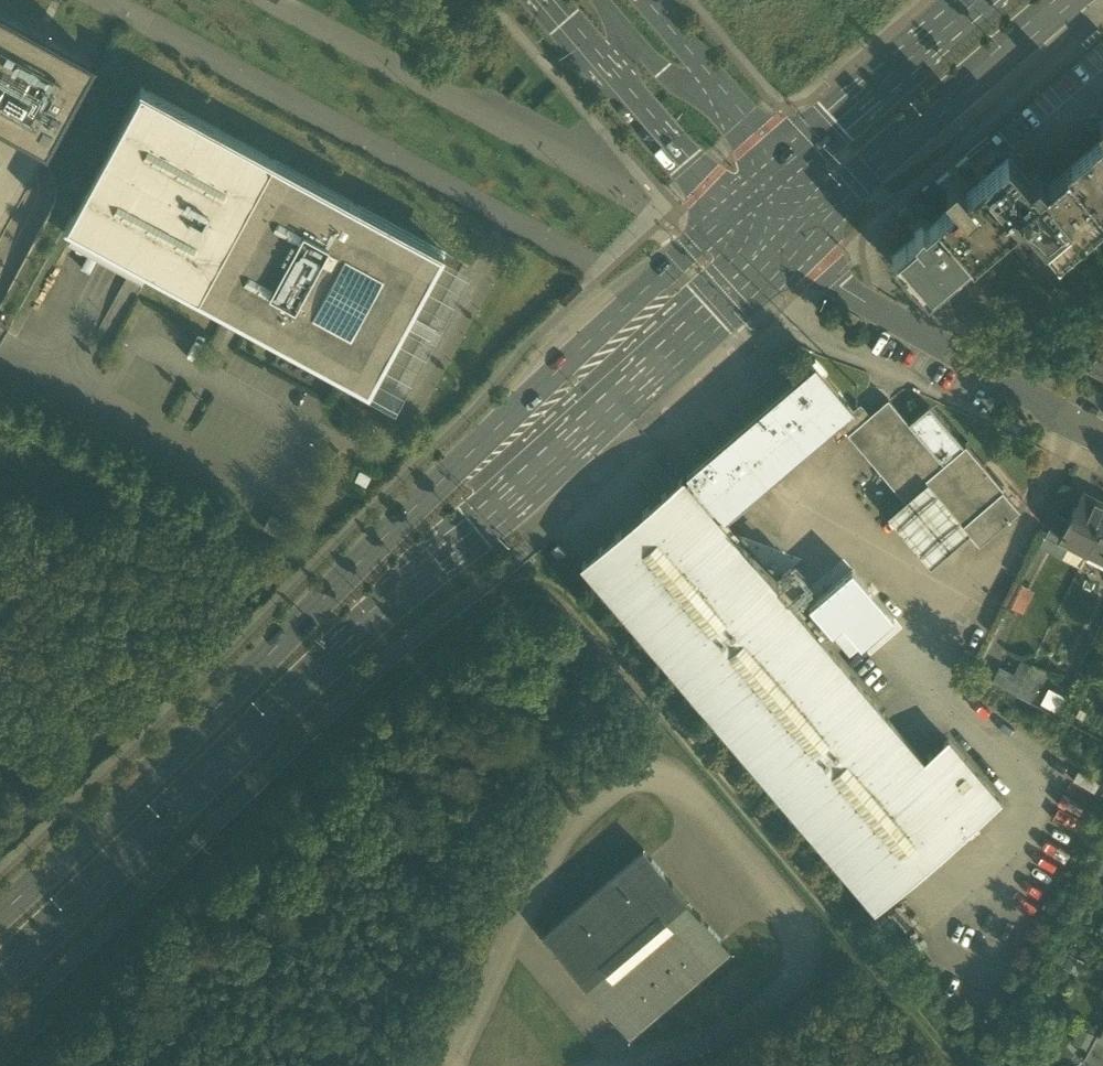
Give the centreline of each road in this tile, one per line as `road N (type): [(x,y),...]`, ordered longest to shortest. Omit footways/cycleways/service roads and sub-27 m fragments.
road 1 (primary): [(0,970),(420,569),(515,492),(795,231)]
road 2 (primary): [(729,215),(394,526),(200,724),(0,910)]
road 3 (track): [(605,270),(113,0)]
road 4 (residential): [(795,231),(848,286),(1102,439)]
road 5 (primary): [(795,231),(1055,0)]
road 6 (tertiary): [(547,0),(729,215)]
road 7 (primary): [(975,0),(784,166)]
road 8 (tertiary): [(784,166),(647,0)]

